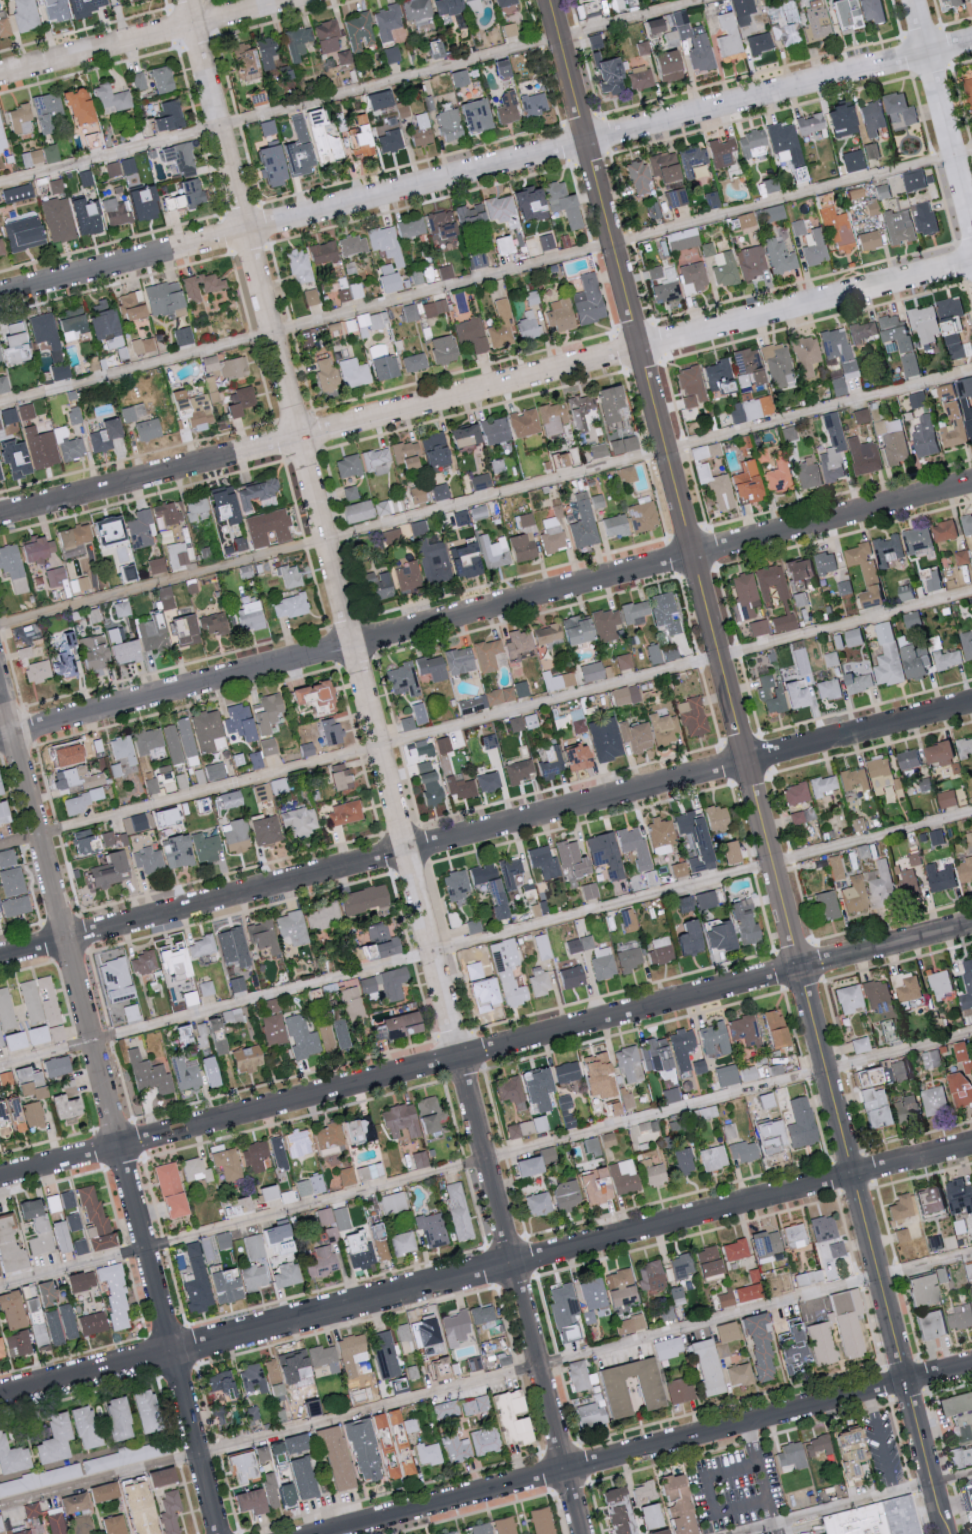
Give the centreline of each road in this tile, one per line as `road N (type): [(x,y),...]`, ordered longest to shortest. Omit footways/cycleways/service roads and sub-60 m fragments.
road 1 (residential): [(184,0),(582,1533)]
road 2 (tertiary): [(944,1533),(551,0)]
road 3 (residential): [(0,962),(971,704)]
road 4 (residential): [(0,518),(971,262)]
road 5 (residential): [(0,299),(971,43)]
road 6 (residential): [(0,1181),(971,926)]
road 7 (residential): [(0,738),(971,484)]
road 8 (residential): [(0,1398),(971,1146)]
road 9 (residential): [(220,1533),(0,678)]
road 10 (residential): [(329,1533),(971,1367)]
road 11 (residential): [(0,78),(293,0)]
road 12 (residential): [(971,226),(914,0)]

